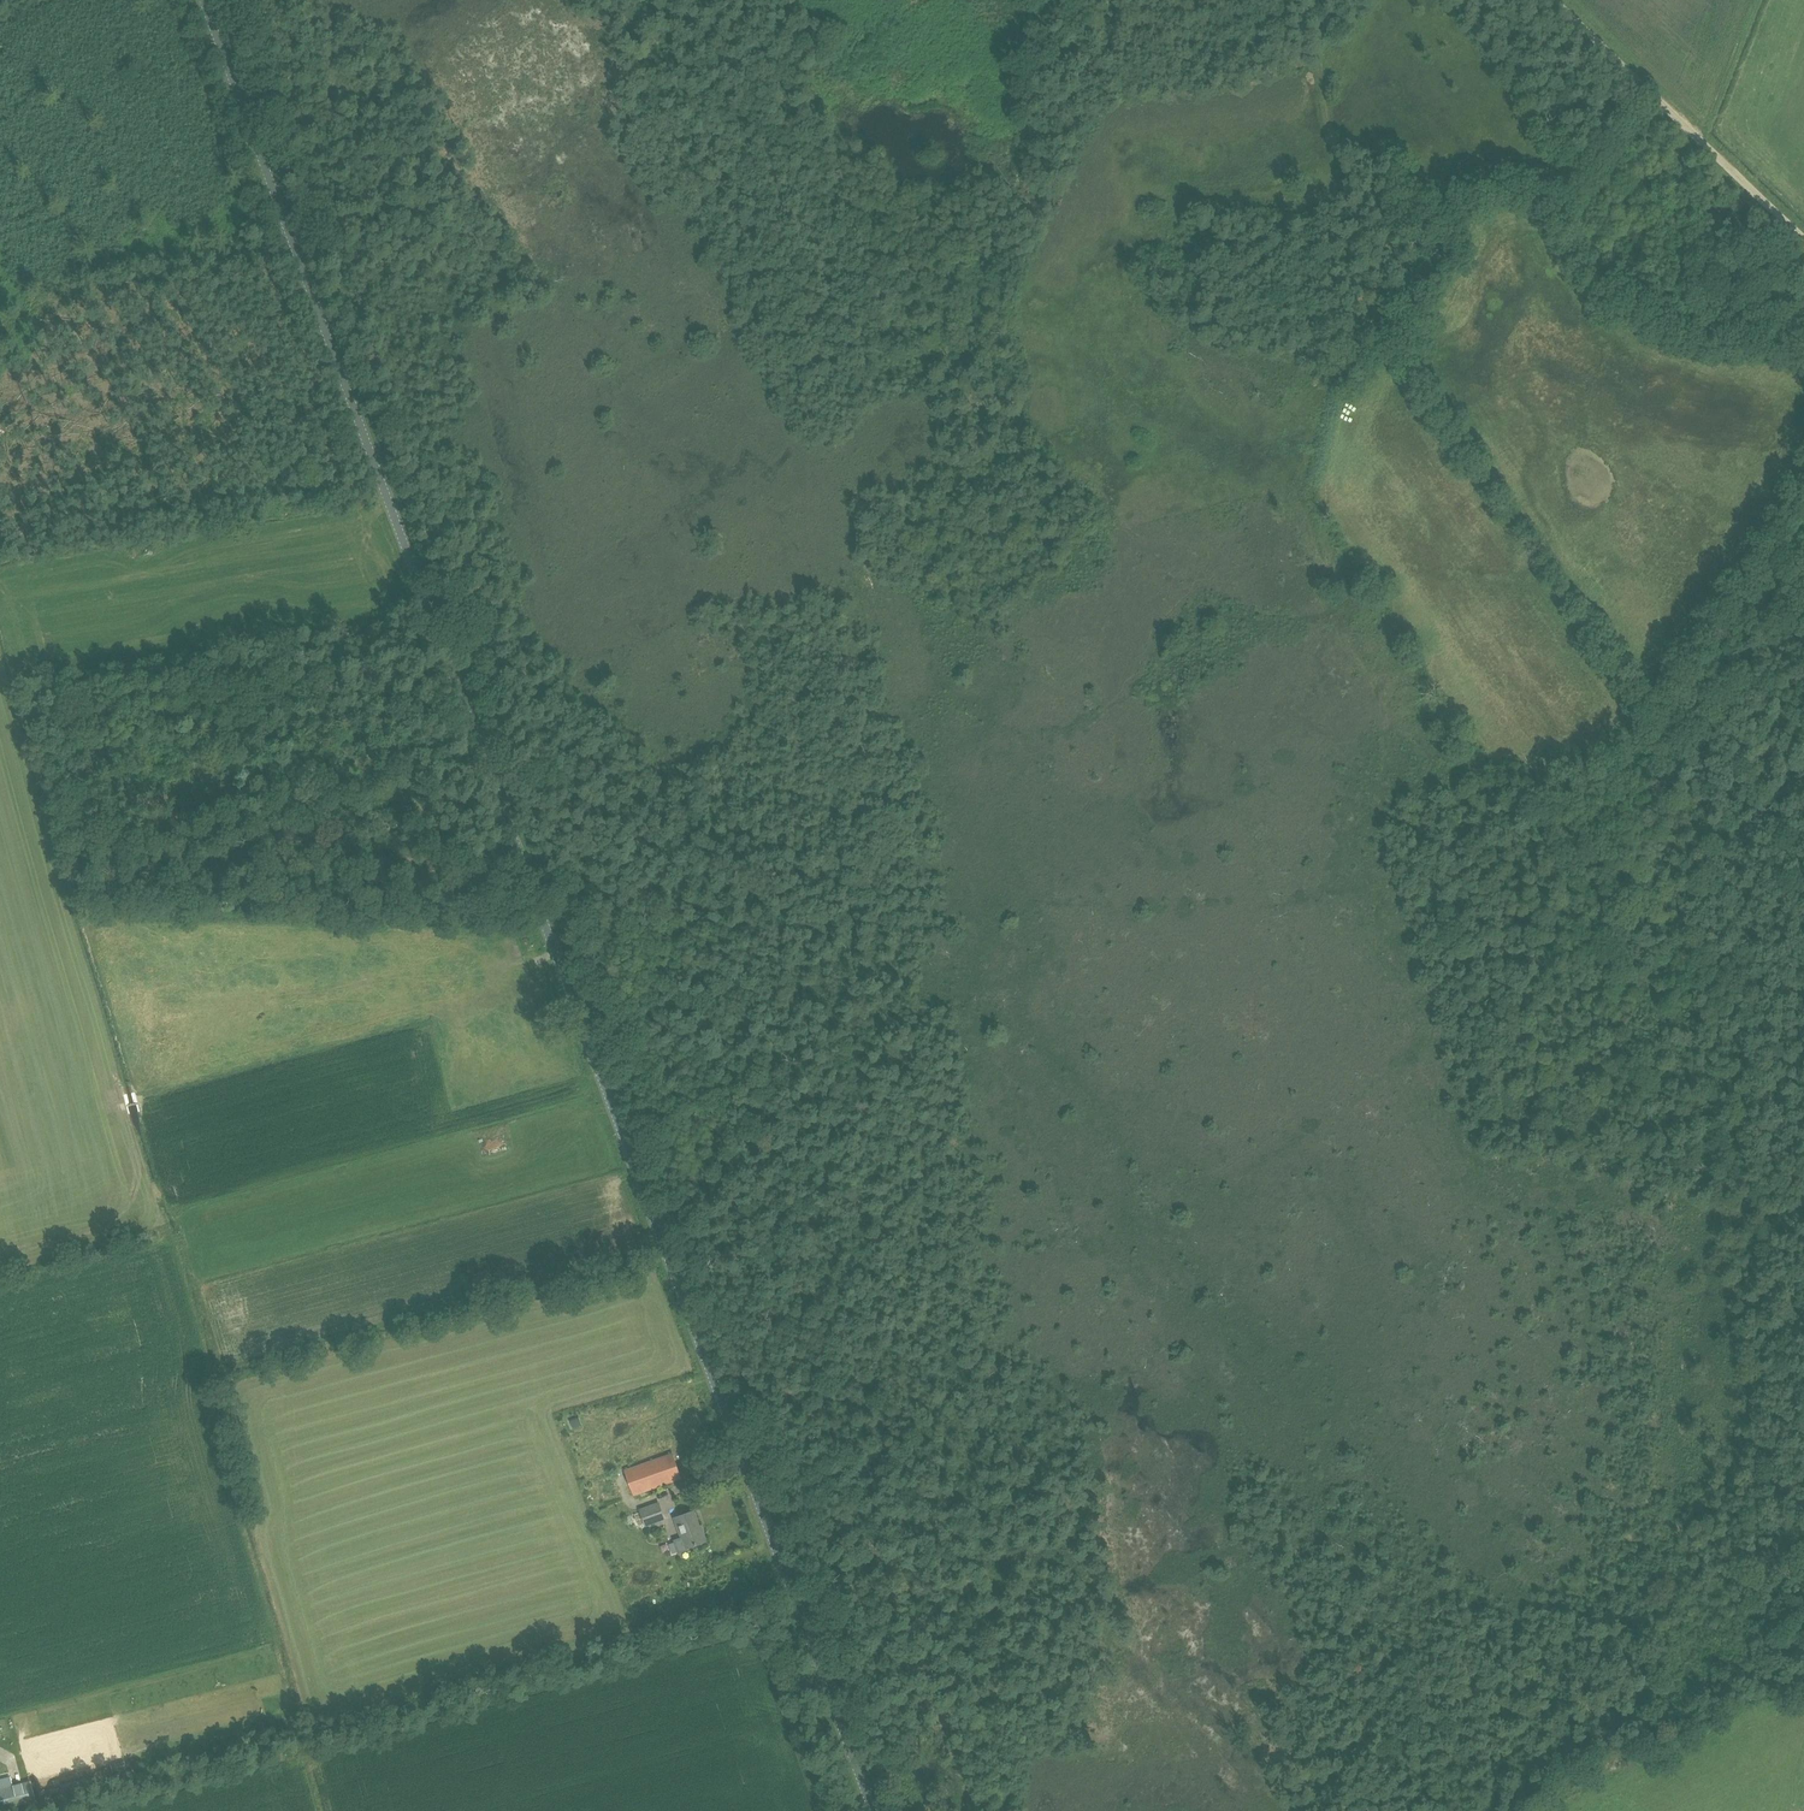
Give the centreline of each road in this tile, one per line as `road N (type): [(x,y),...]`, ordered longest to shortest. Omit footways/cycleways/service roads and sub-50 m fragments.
road 1 (tertiary): [(870,1810),(203,0)]
road 2 (track): [(1803,241),(1552,0)]

